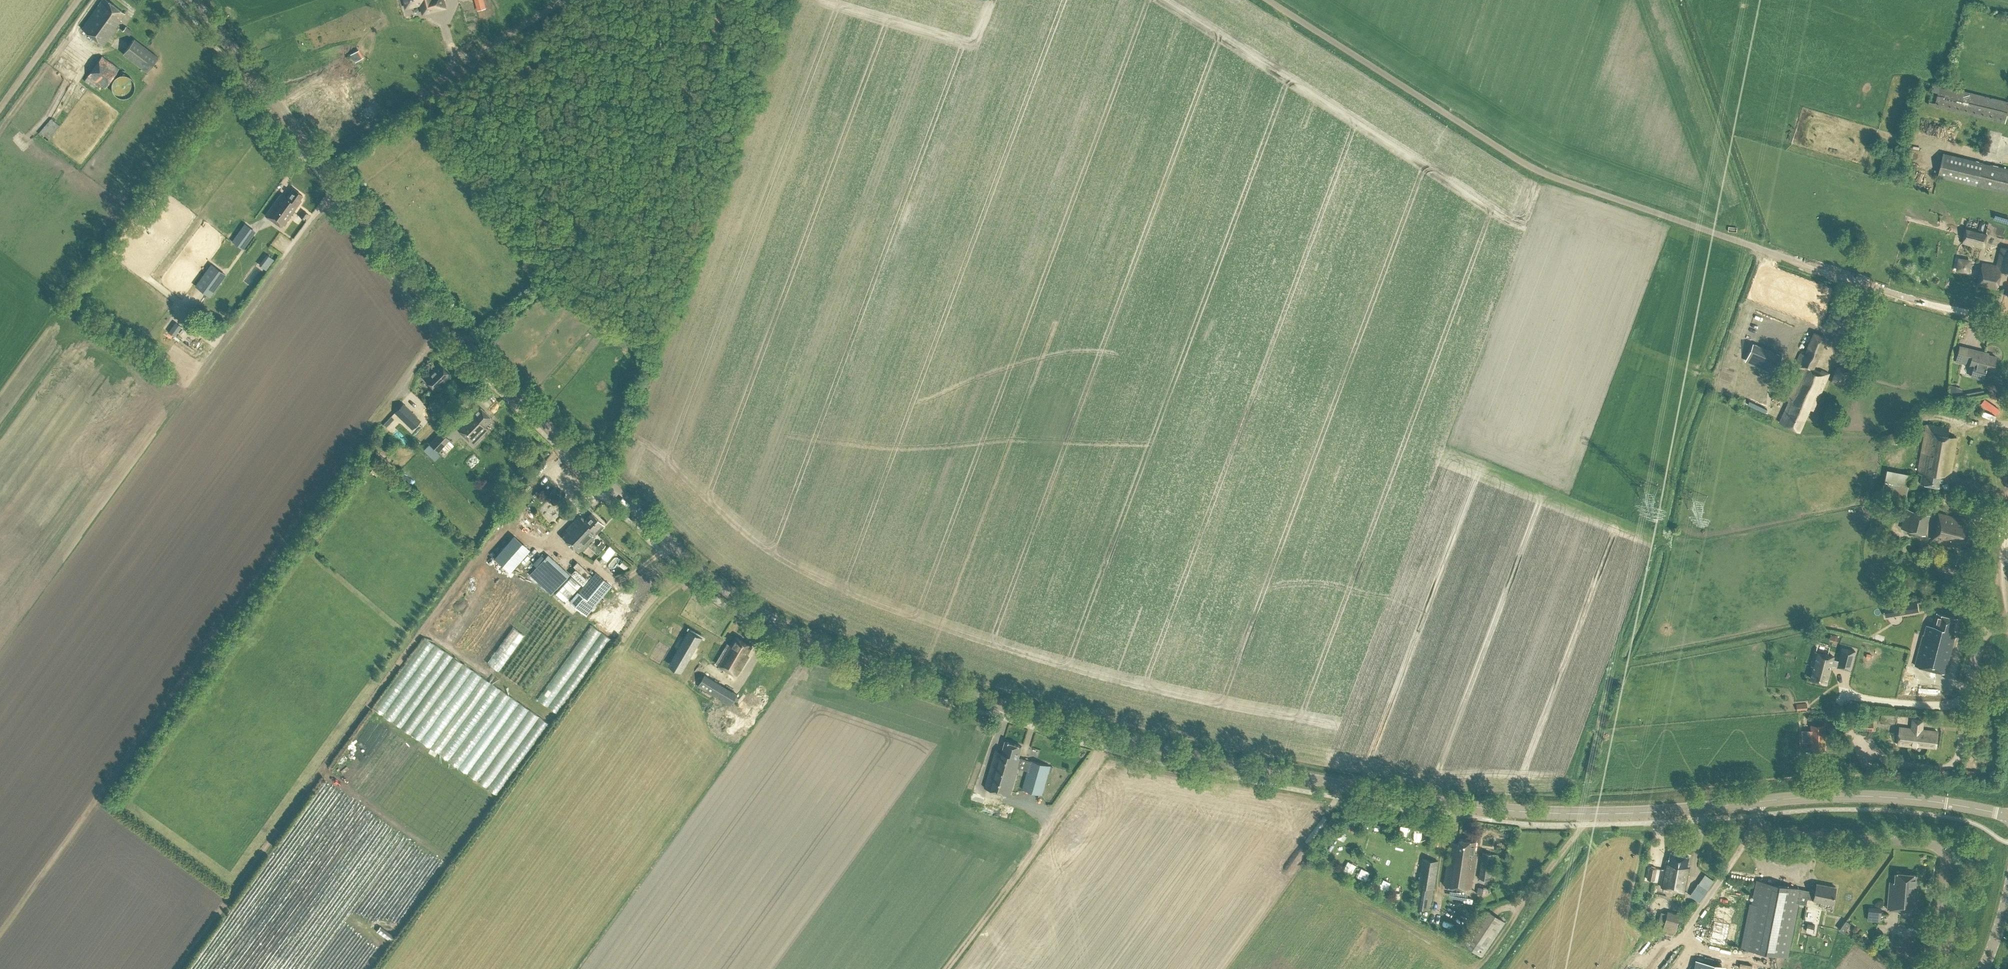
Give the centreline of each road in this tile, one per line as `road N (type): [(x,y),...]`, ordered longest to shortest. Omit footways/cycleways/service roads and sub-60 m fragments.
road 1 (tertiary): [(2007,814),(1859,795),(1659,811),(1496,808),(1131,740),(818,641),(714,579),(497,377),(197,0)]
road 2 (unclassified): [(2007,321),(1800,262),(1555,176),(1270,0)]
road 3 (track): [(1107,733),(1105,748),(945,968)]
road 4 (unclassified): [(1808,834),(1941,849),(1935,968)]
road 5 (track): [(454,61),(446,77),(320,160)]
road 6 (track): [(450,74),(564,0)]
road 7 (track): [(0,105),(76,0)]

